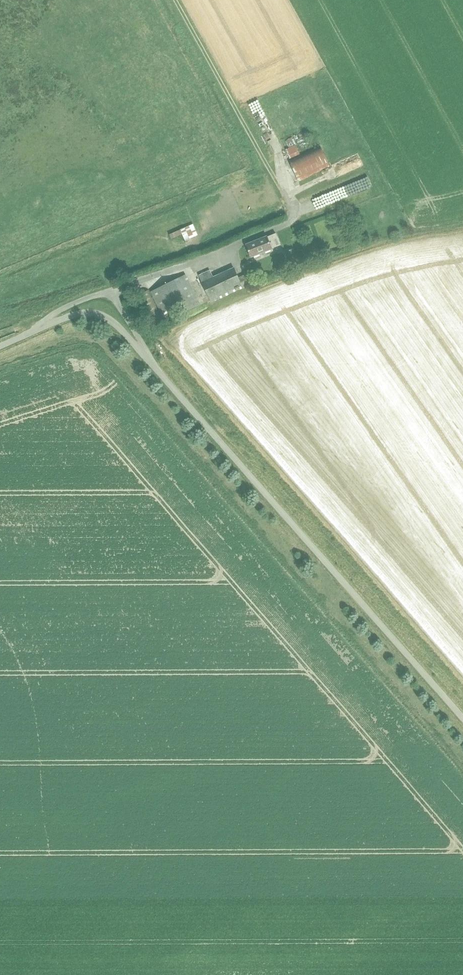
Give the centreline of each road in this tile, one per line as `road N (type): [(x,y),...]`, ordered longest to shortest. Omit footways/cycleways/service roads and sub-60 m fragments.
road 1 (unclassified): [(462,713),(112,318),(74,316),(0,347)]
road 2 (track): [(176,0),(274,177),(286,174)]

